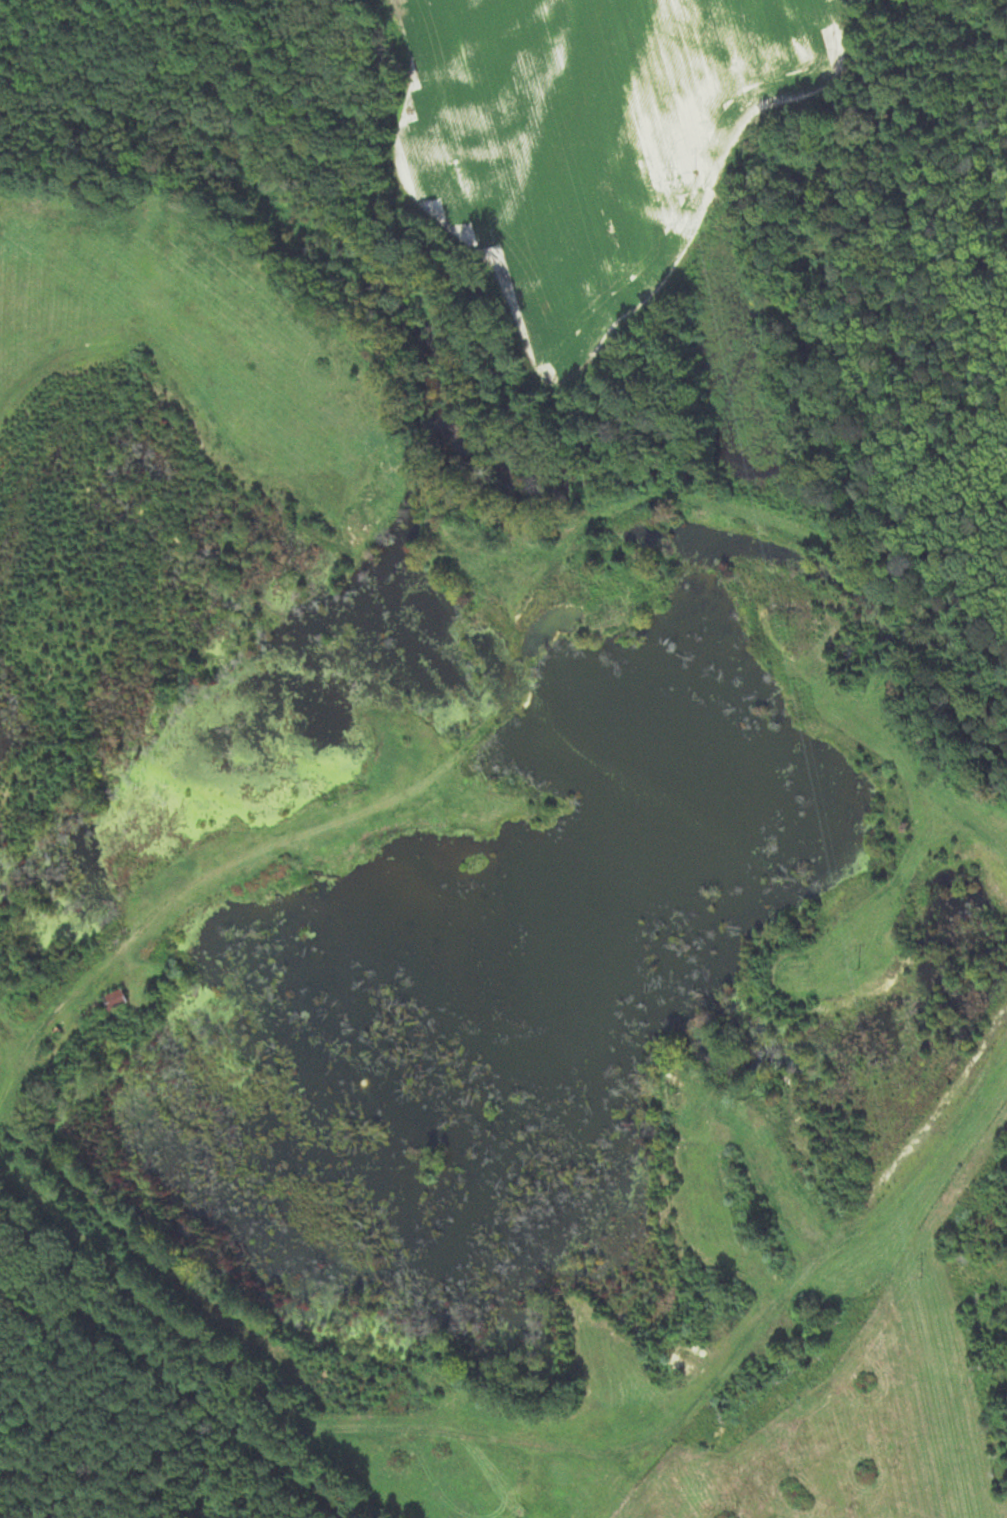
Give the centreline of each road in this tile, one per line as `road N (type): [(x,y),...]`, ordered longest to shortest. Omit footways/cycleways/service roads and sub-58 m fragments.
road 1 (track): [(0,1170),(26,1184),(189,1337),(301,1425),(618,1455),(670,1431),(803,1278),(920,1181),(1006,1059)]
road 2 (track): [(0,1106),(46,1024),(173,900),(475,761)]

